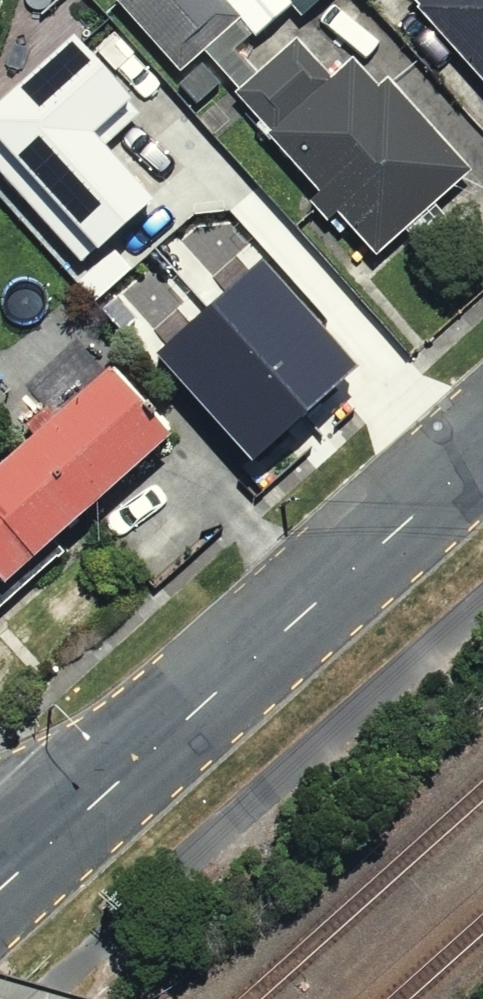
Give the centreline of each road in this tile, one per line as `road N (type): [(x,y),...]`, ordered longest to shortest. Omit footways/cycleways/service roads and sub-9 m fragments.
road 1 (tertiary): [(90,808),(482,457)]
road 2 (tertiary): [(0,891),(90,808)]

